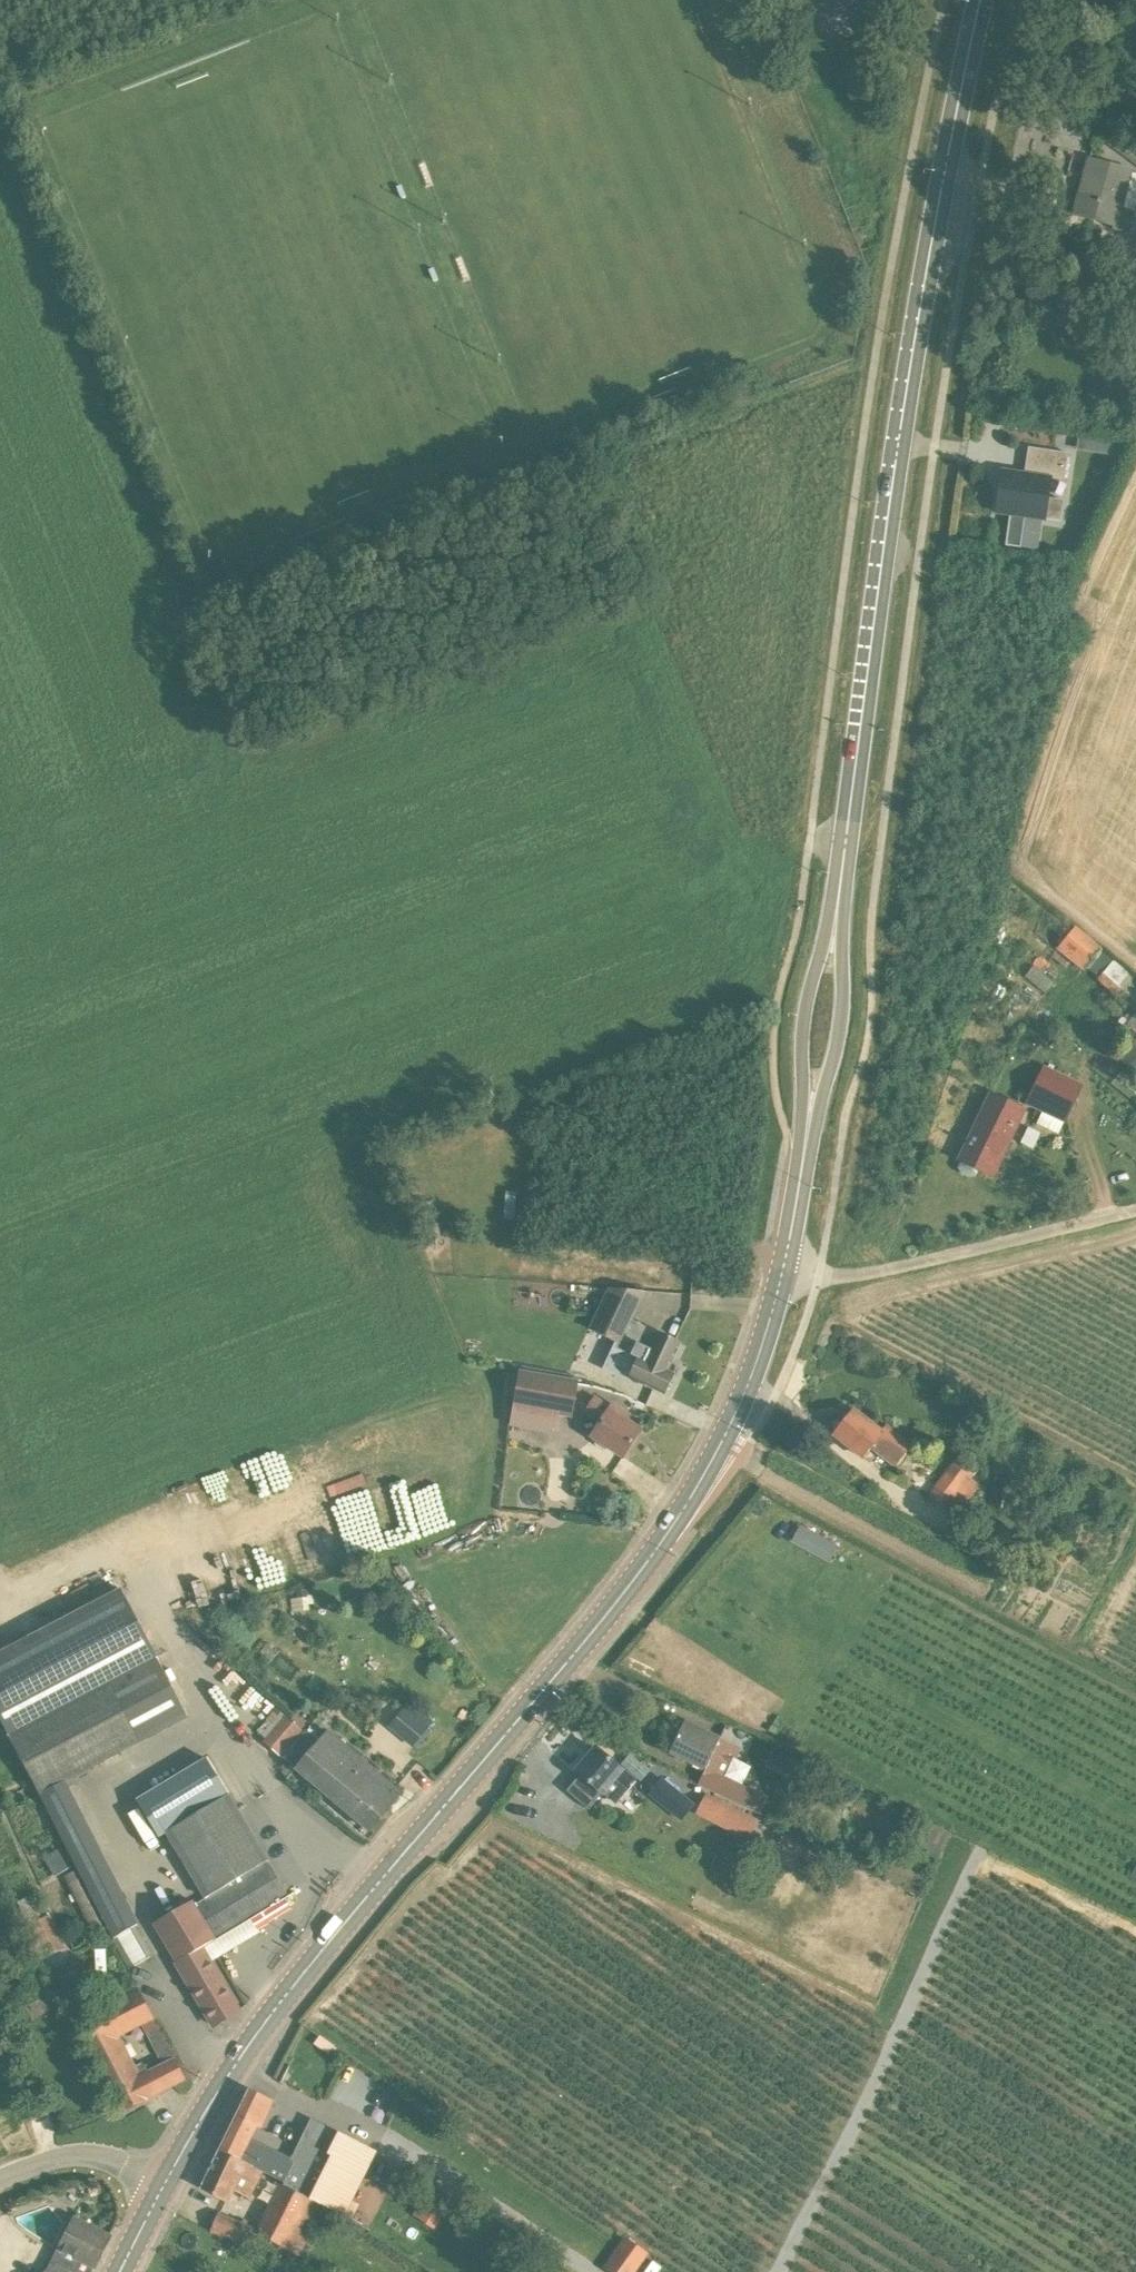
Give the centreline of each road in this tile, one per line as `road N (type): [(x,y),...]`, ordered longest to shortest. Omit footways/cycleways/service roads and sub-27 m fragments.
road 1 (primary): [(166,2184),(287,1994),(665,1538),(734,1422),(779,1293)]
road 2 (primary): [(847,839),(911,380),(983,0)]
road 3 (unclassified): [(779,1293),(1135,1215)]
road 4 (primary): [(803,1159),(844,1020),(847,839)]
road 5 (primary): [(847,839),(807,1009),(803,1159)]
road 6 (unclassified): [(0,2179),(61,2157),(90,2156),(166,2184)]
road 7 (primary): [(779,1293),(803,1159)]

